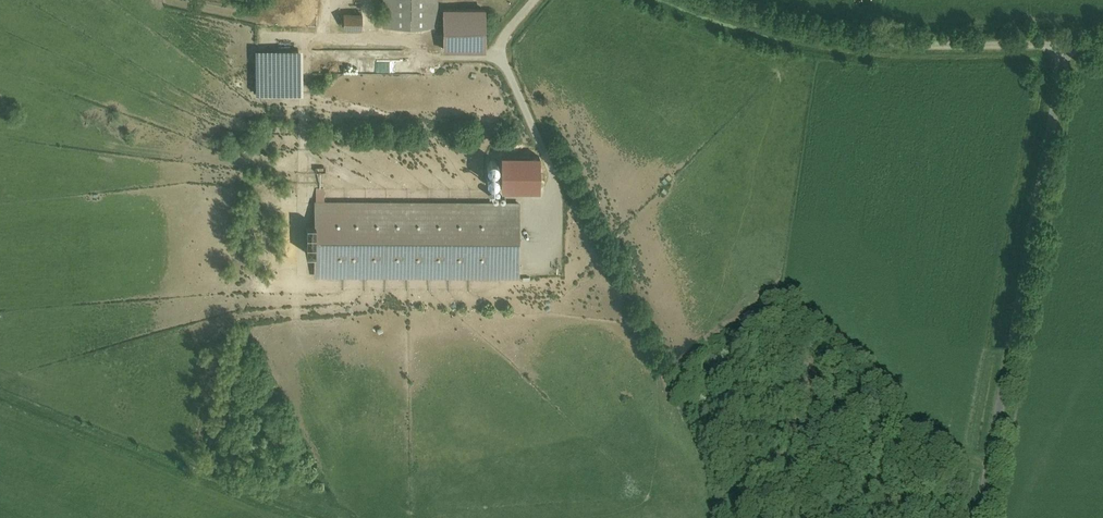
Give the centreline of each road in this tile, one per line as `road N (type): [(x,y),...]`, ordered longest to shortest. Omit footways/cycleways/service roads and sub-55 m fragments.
road 1 (unclassified): [(1065,46),(980,517)]
road 2 (unclassified): [(1065,46),(852,40),(711,0)]

